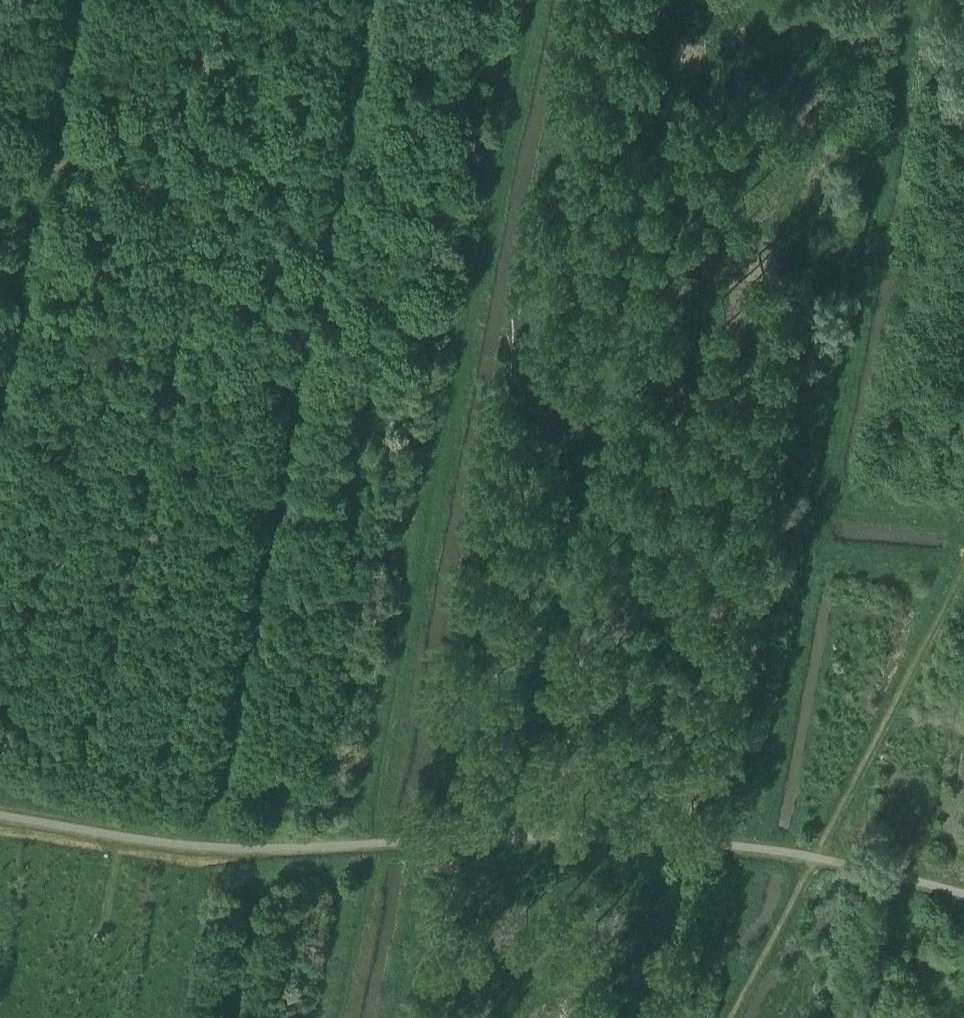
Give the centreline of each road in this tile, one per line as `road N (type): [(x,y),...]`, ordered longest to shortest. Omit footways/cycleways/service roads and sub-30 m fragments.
road 1 (track): [(963,571),(729,1017)]
road 2 (track): [(0,210),(301,0)]
road 3 (track): [(244,849),(209,1017)]

